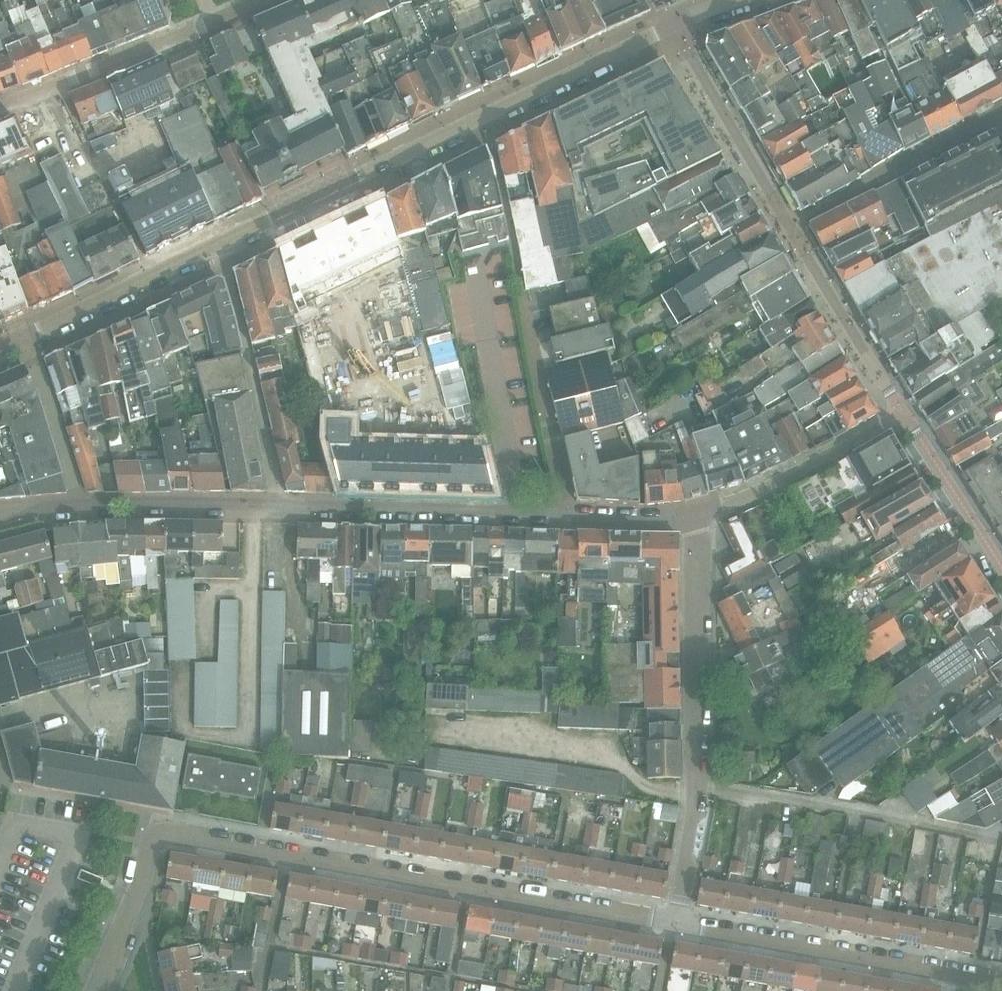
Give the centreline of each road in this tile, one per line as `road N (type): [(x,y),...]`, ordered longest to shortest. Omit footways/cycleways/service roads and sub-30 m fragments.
road 1 (residential): [(27,337),(670,27)]
road 2 (residential): [(678,929),(169,834),(156,842),(133,910)]
road 3 (residential): [(81,504),(565,518)]
road 4 (residential): [(678,929),(701,800),(695,517)]
road 5 (residential): [(1001,985),(678,929)]
road 6 (residential): [(279,0),(0,114)]
road 7 (residential): [(565,518),(513,248)]
road 8 (residential): [(788,226),(1001,113)]
road 9 (residential): [(670,27),(788,226)]
road 10 (residential): [(695,517),(751,495),(901,414)]
road 11 (residential): [(788,226),(901,414)]
road 12 (residential): [(901,414),(1001,577)]
road 13 (residential): [(81,504),(27,337)]
road 14 (residential): [(565,518),(695,517)]

